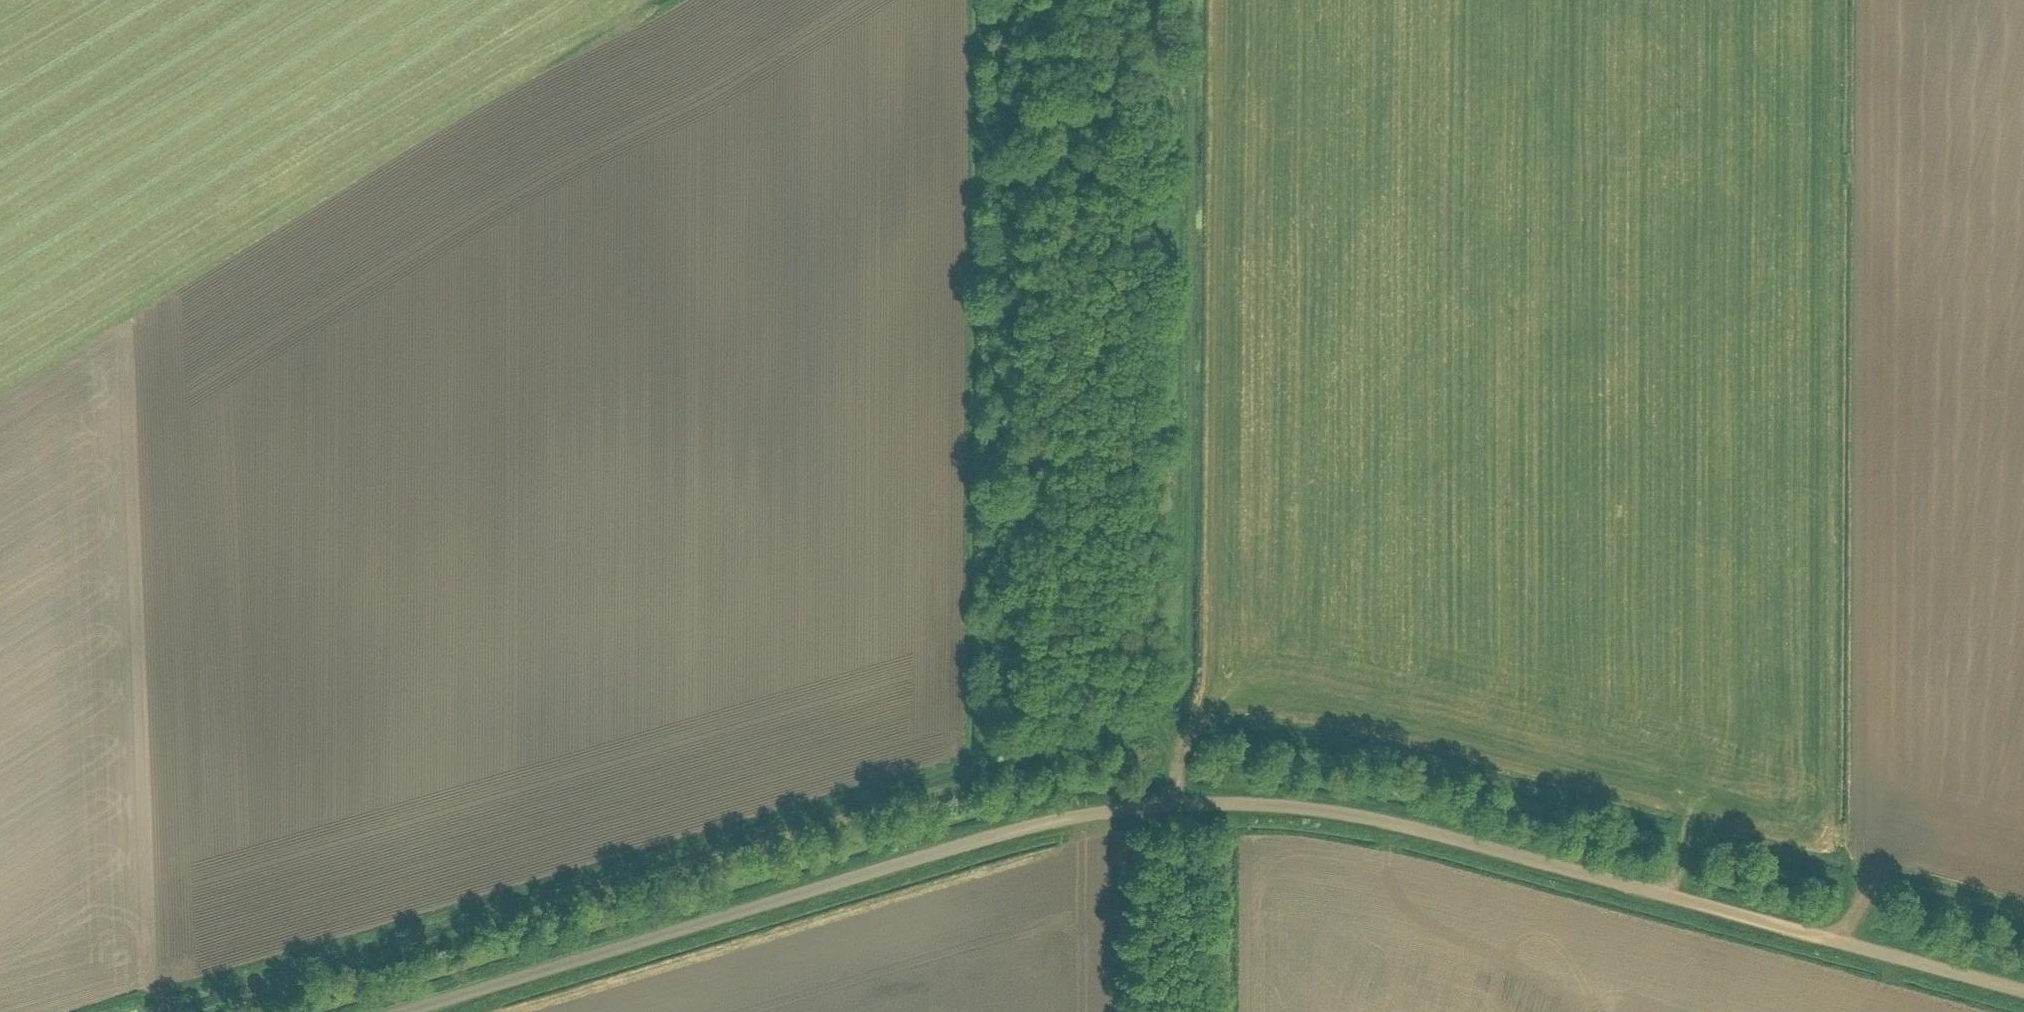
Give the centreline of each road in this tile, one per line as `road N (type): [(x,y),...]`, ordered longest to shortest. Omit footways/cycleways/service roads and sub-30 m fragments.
road 1 (unclassified): [(404,1011),(1042,821),(1181,804),(1330,808),(1400,824),(2023,992)]

